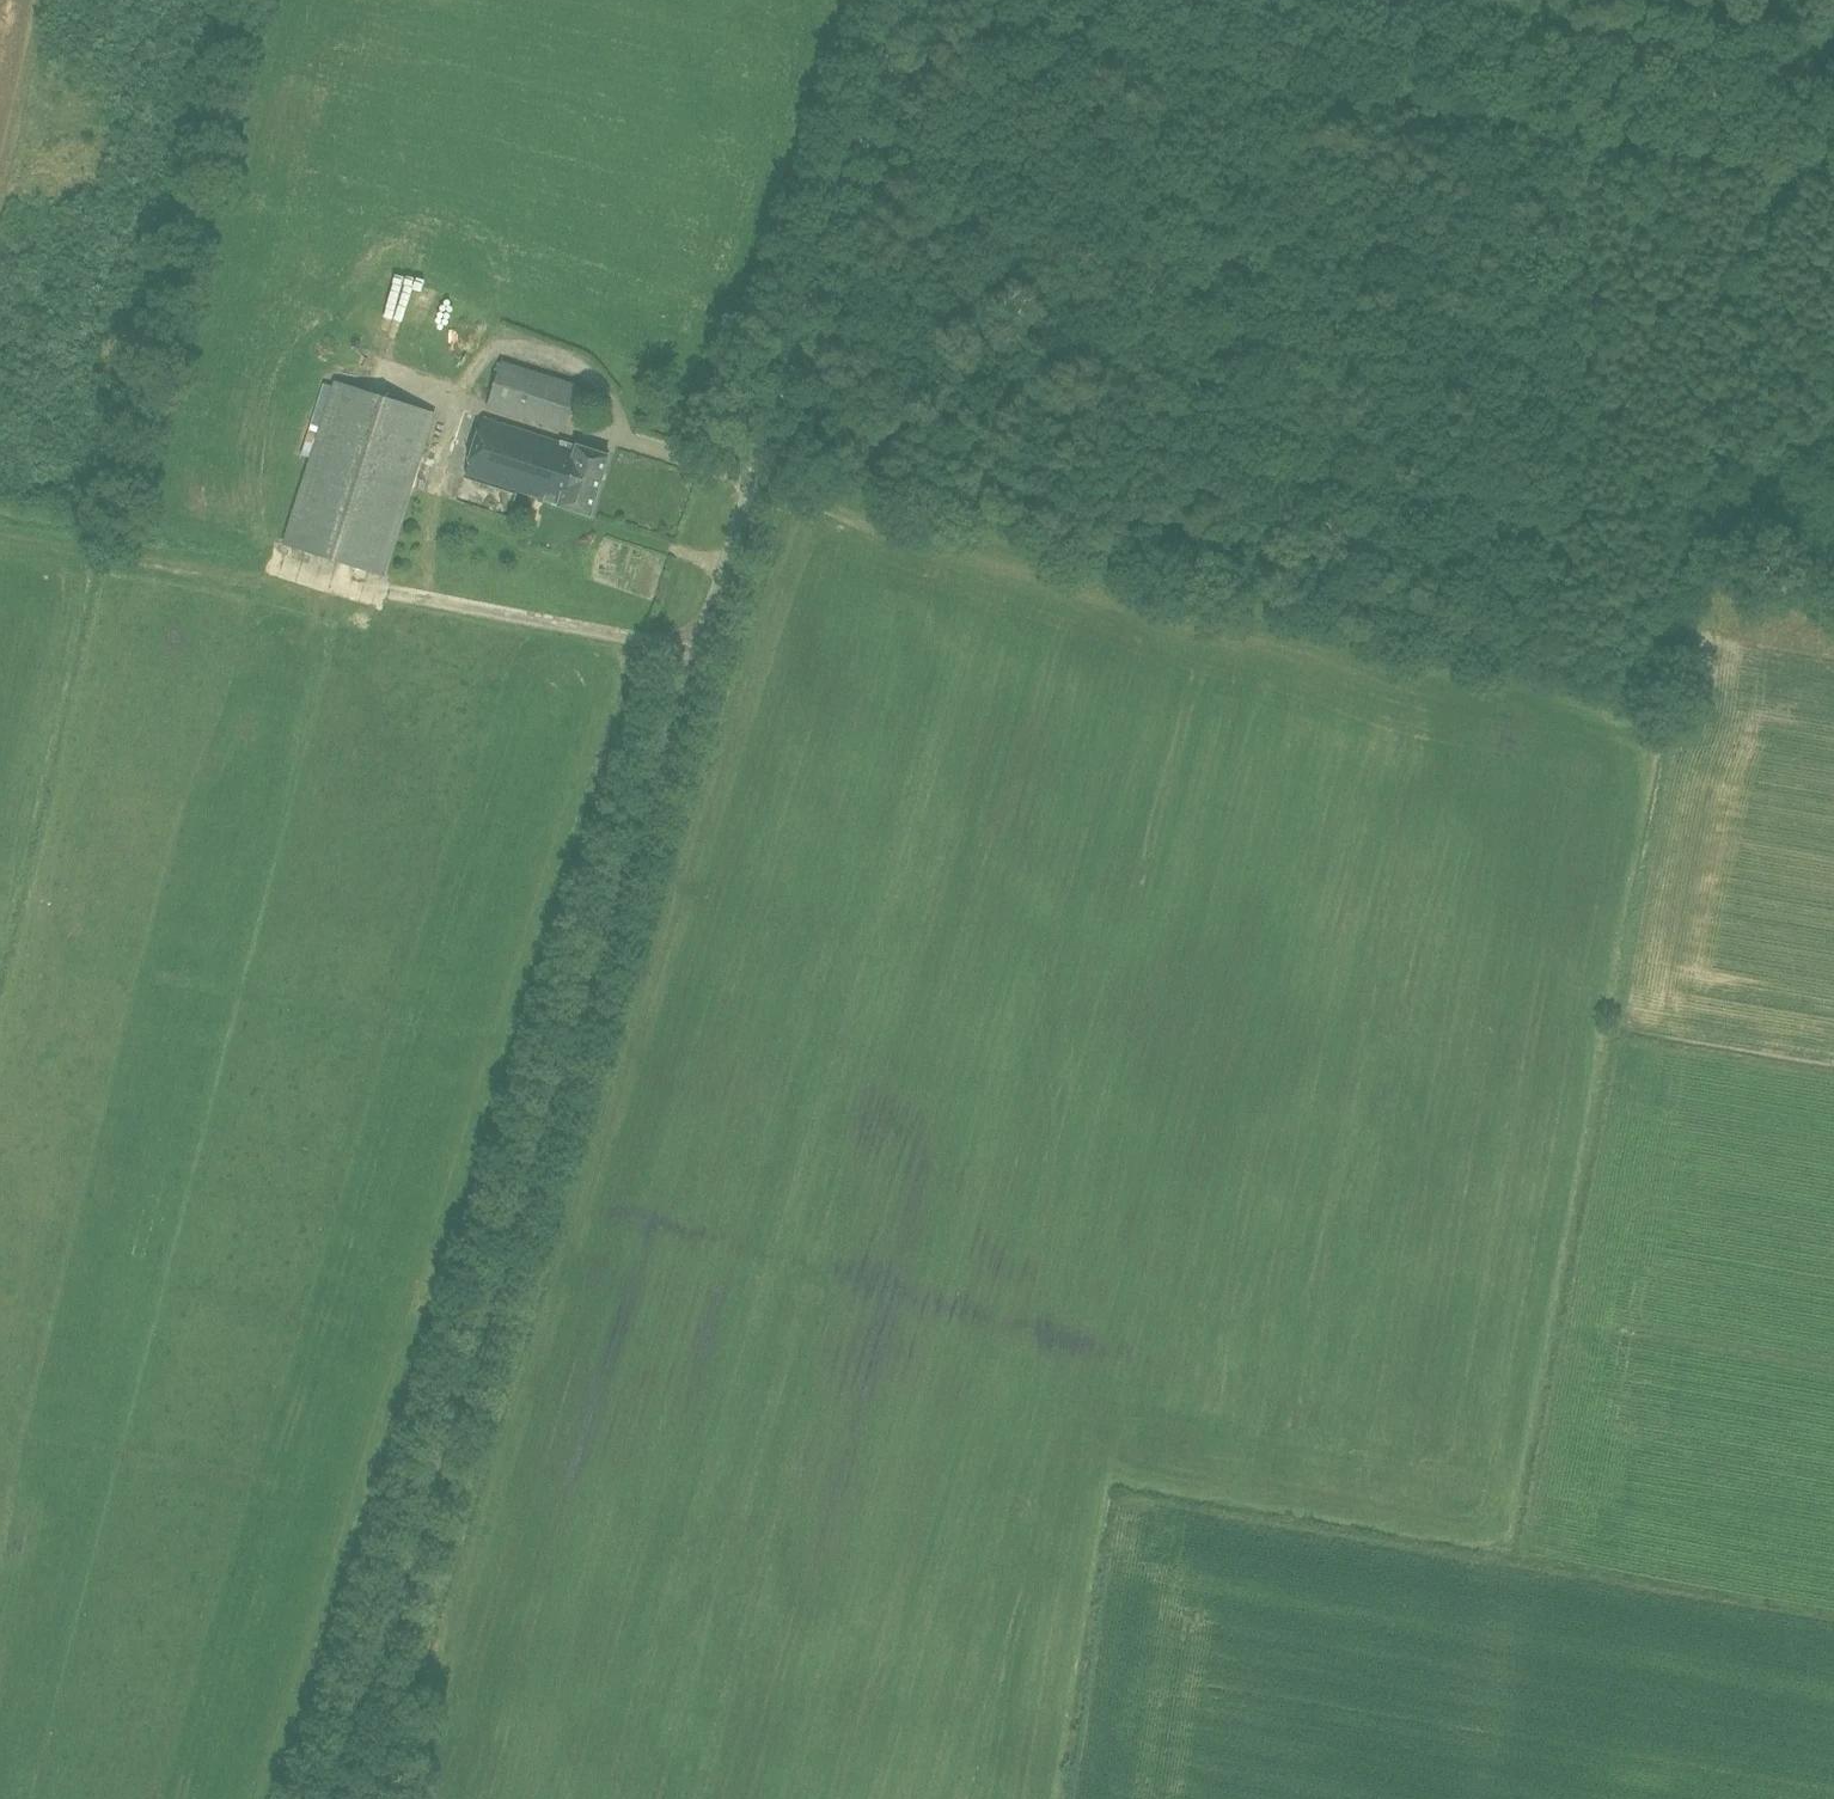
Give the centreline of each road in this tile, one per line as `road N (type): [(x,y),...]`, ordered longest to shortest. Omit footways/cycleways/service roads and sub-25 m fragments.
road 1 (unclassified): [(338,1798),(756,477)]
road 2 (track): [(1833,134),(1161,0)]
road 3 (track): [(756,477),(904,0)]

